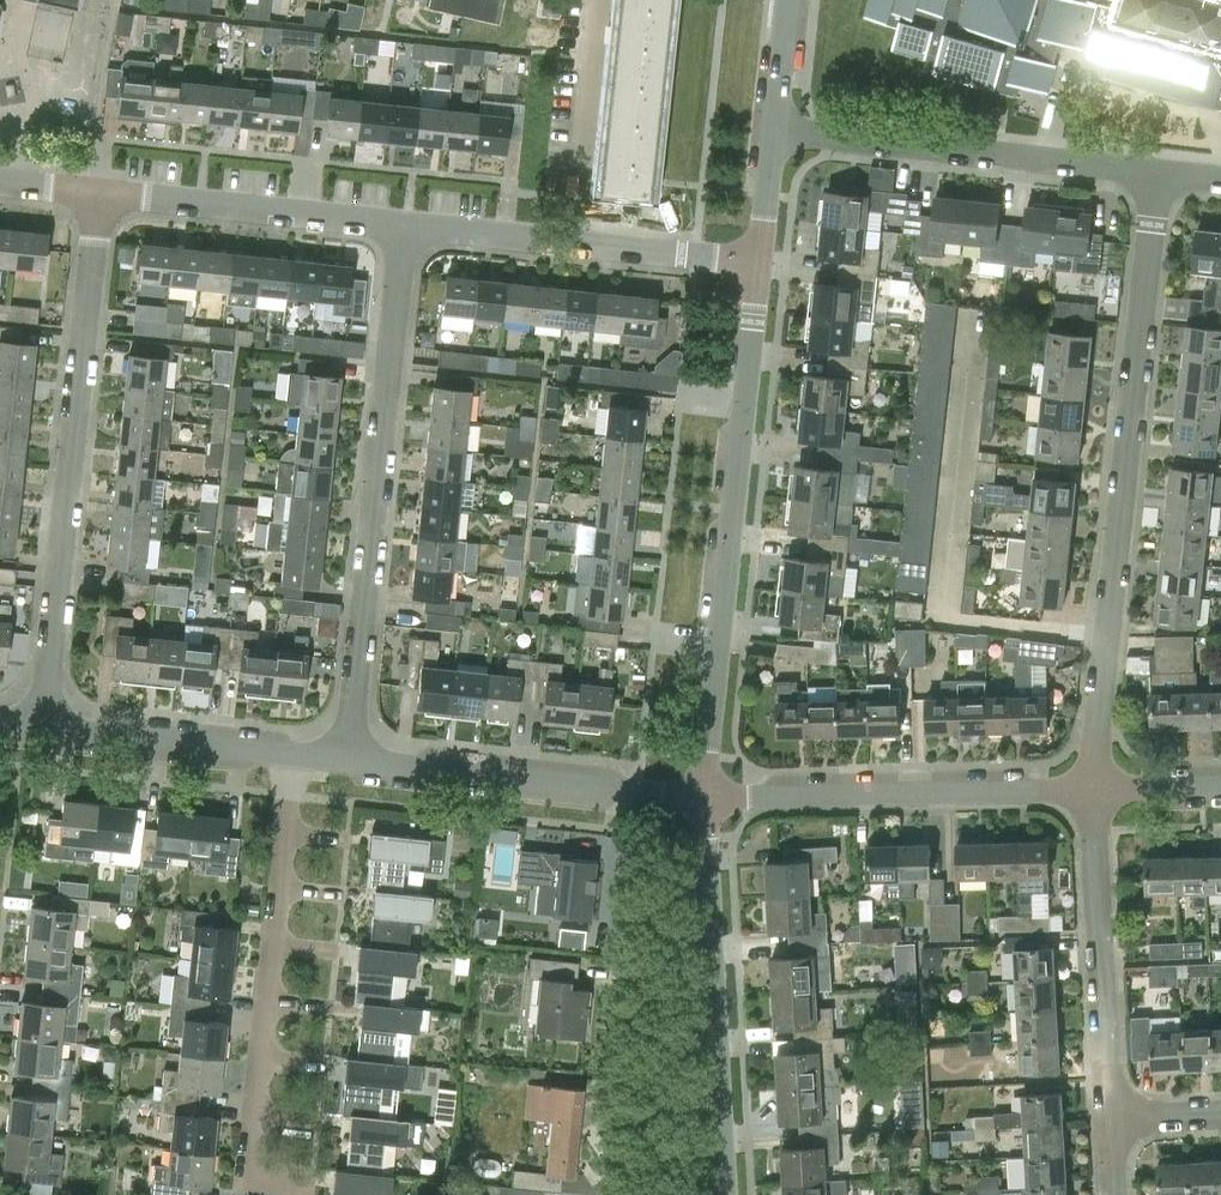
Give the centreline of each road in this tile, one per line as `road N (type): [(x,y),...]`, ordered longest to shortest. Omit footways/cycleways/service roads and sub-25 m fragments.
road 1 (residential): [(711,794),(764,259)]
road 2 (residential): [(51,723),(97,194)]
road 3 (residential): [(349,754),(404,226)]
road 4 (residential): [(1106,640),(1157,171)]
road 5 (residential): [(1106,640),(943,619),(973,329)]
road 6 (residential): [(288,1194),(260,1146),(300,749)]
road 7 (residential): [(728,1194),(711,794)]
road 8 (residential): [(711,794),(1095,785)]
road 9 (residential): [(776,130),(1157,171)]
road 10 (residential): [(711,794),(349,754)]
road 11 (residential): [(764,259),(404,226)]
road 12 (residential): [(1112,1116),(1095,785)]
road 13 (residential): [(404,226),(97,194)]
road 14 (residential): [(300,749),(51,723)]
road 15 (residential): [(1095,785),(1106,640)]
road 16 (residential): [(776,130),(789,0)]
road 17 (residential): [(764,259),(776,130)]
road 18 (residential): [(1095,785),(1220,782)]

